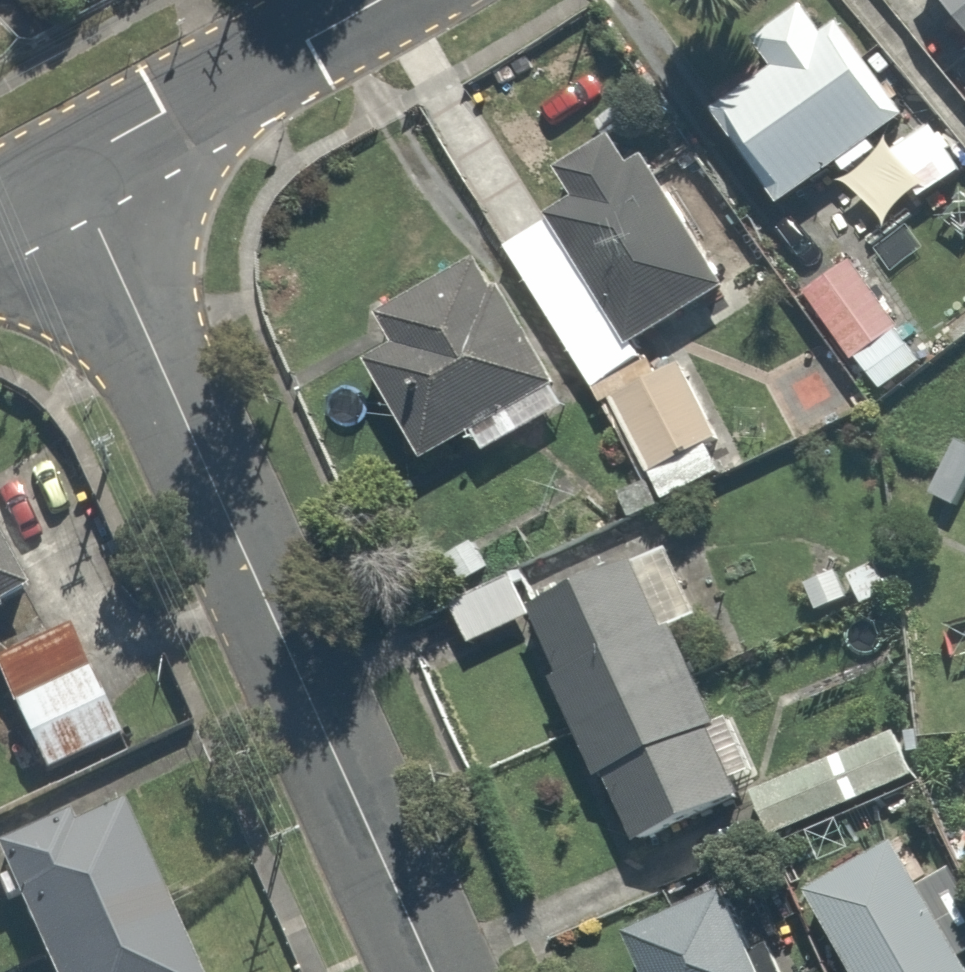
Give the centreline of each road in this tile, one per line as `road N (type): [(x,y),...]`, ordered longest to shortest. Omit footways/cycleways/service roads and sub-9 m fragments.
road 1 (residential): [(435,971),(72,166)]
road 2 (unclassified): [(378,0),(72,166)]

